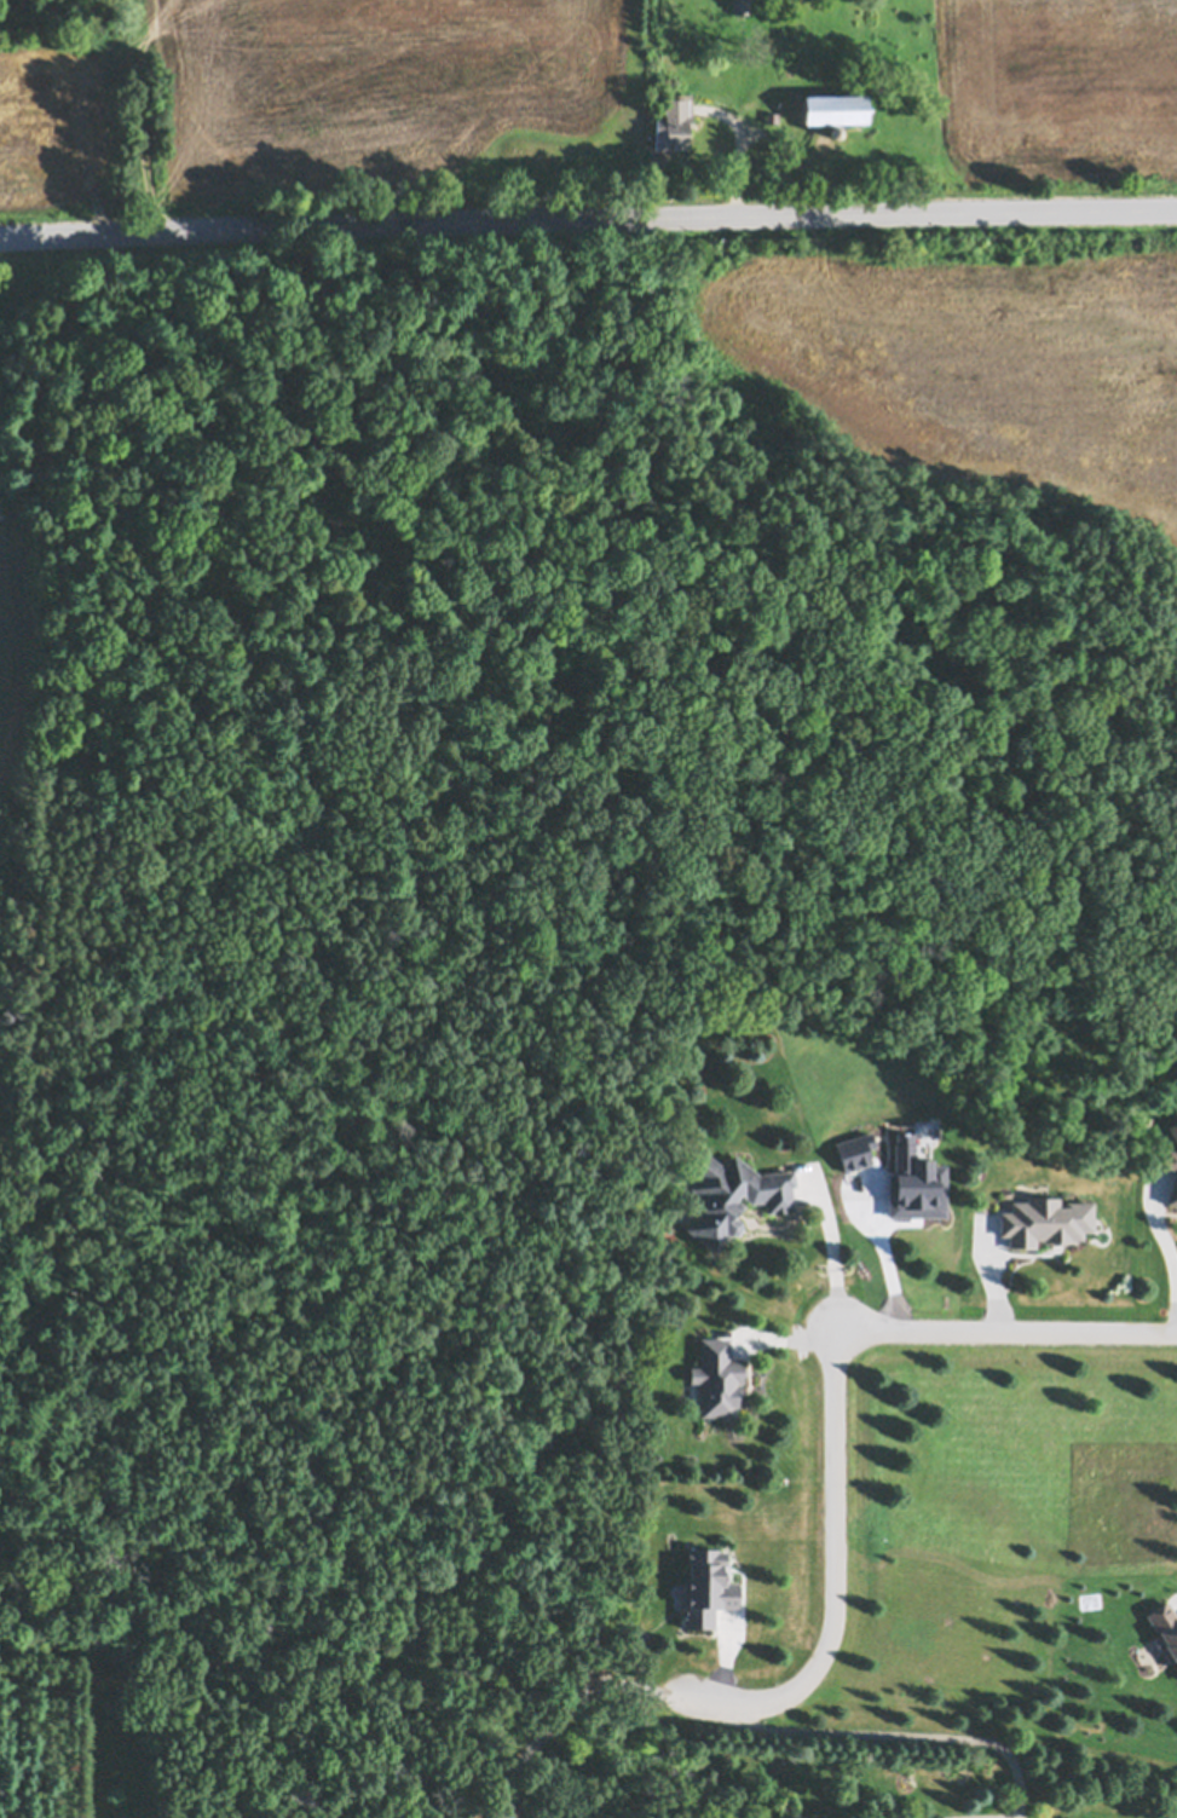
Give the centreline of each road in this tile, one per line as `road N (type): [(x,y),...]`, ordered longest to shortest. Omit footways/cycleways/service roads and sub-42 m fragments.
road 1 (tertiary): [(0,237),(207,226),(1176,208)]
road 2 (residential): [(1176,1337),(833,1327),(831,1612),(824,1644),(795,1685),(758,1699),(720,1703),(681,1695)]

